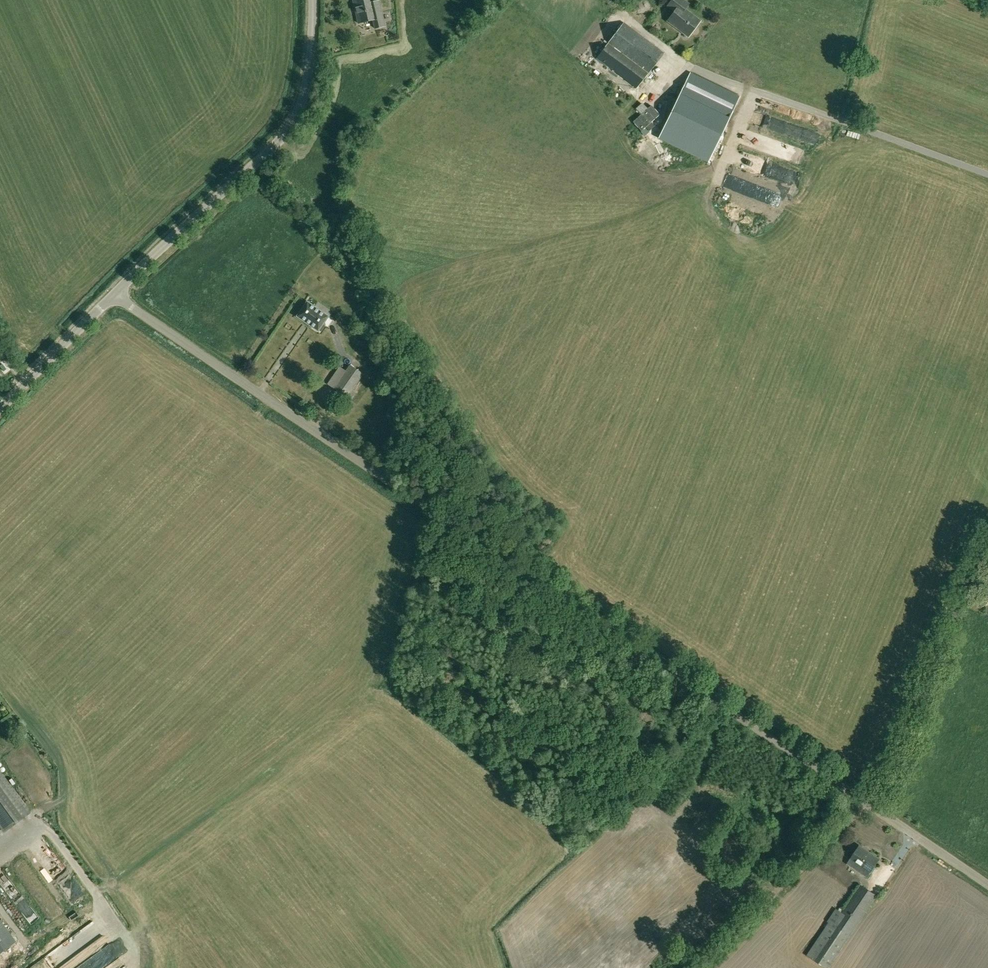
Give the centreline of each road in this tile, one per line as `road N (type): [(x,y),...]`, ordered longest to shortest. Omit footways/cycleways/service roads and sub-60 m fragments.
road 1 (unclassified): [(987,885),(114,293)]
road 2 (unclassified): [(114,293),(294,120),(309,71),(313,0)]
road 3 (unclassified): [(0,406),(114,293)]

